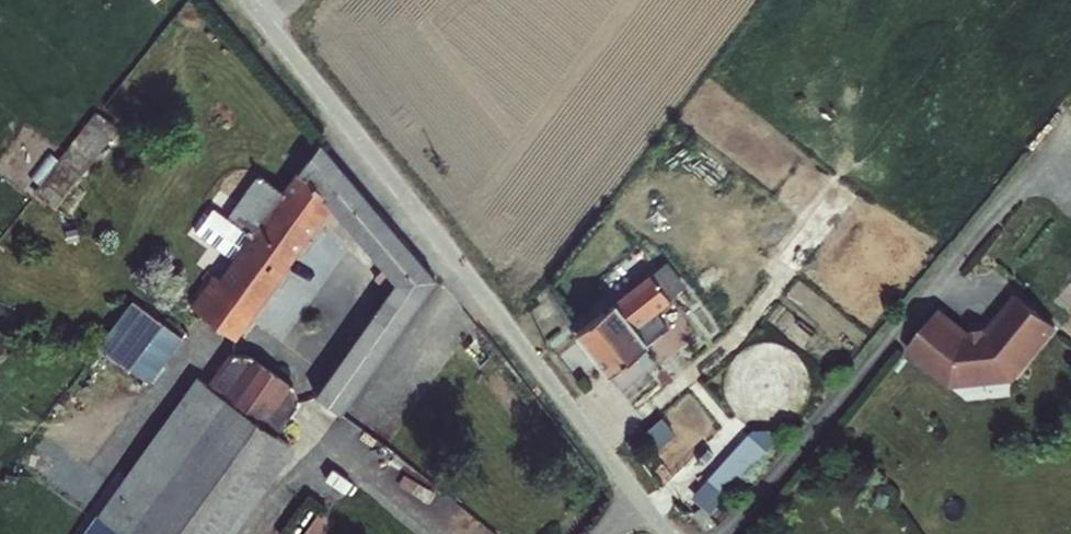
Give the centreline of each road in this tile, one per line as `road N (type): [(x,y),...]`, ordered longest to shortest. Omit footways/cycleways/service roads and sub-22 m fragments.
road 1 (unclassified): [(664,533),(236,0)]

